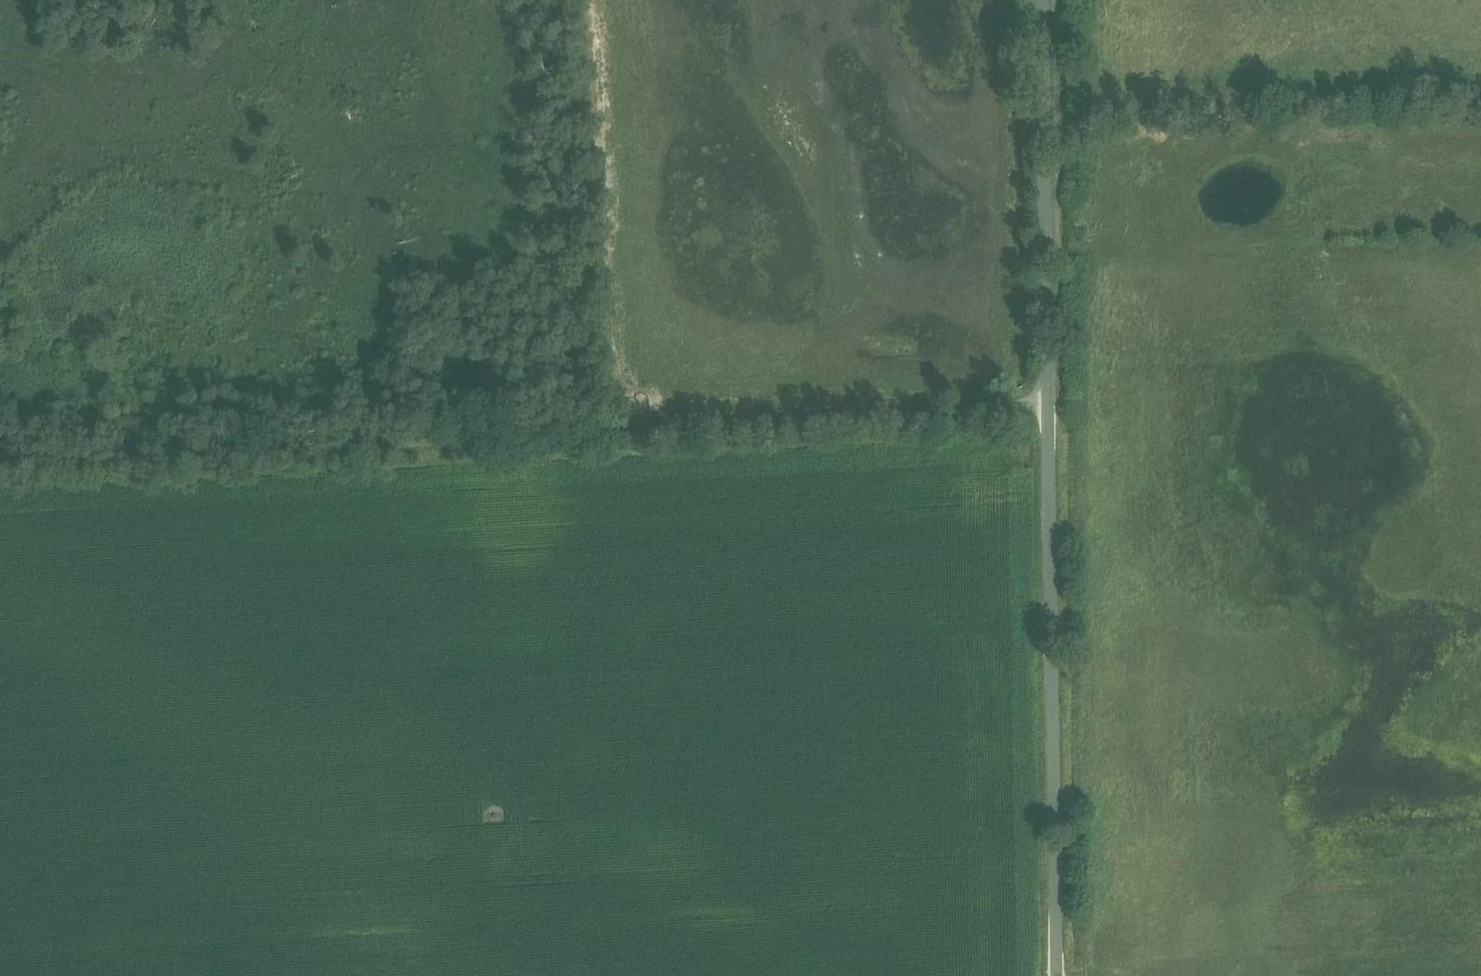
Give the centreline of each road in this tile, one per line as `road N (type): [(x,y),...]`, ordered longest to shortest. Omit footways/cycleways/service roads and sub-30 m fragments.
road 1 (track): [(0,467),(1044,406)]
road 2 (unclassified): [(1041,0),(1053,975)]

